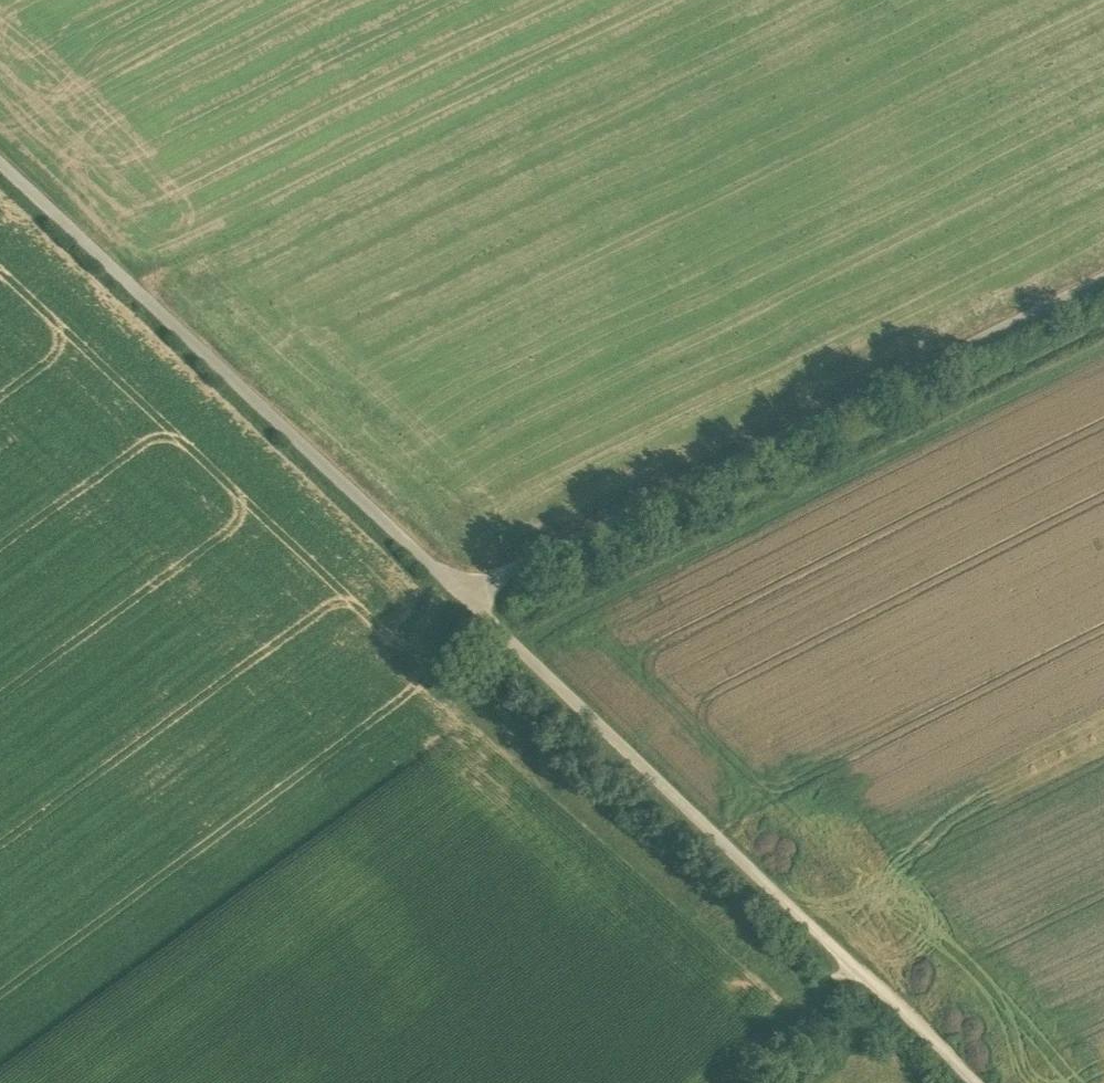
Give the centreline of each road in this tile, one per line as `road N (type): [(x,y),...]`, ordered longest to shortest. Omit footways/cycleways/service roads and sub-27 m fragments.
road 1 (track): [(464,599),(1103,293)]
road 2 (track): [(464,599),(962,1082)]
road 3 (track): [(0,170),(464,599)]

